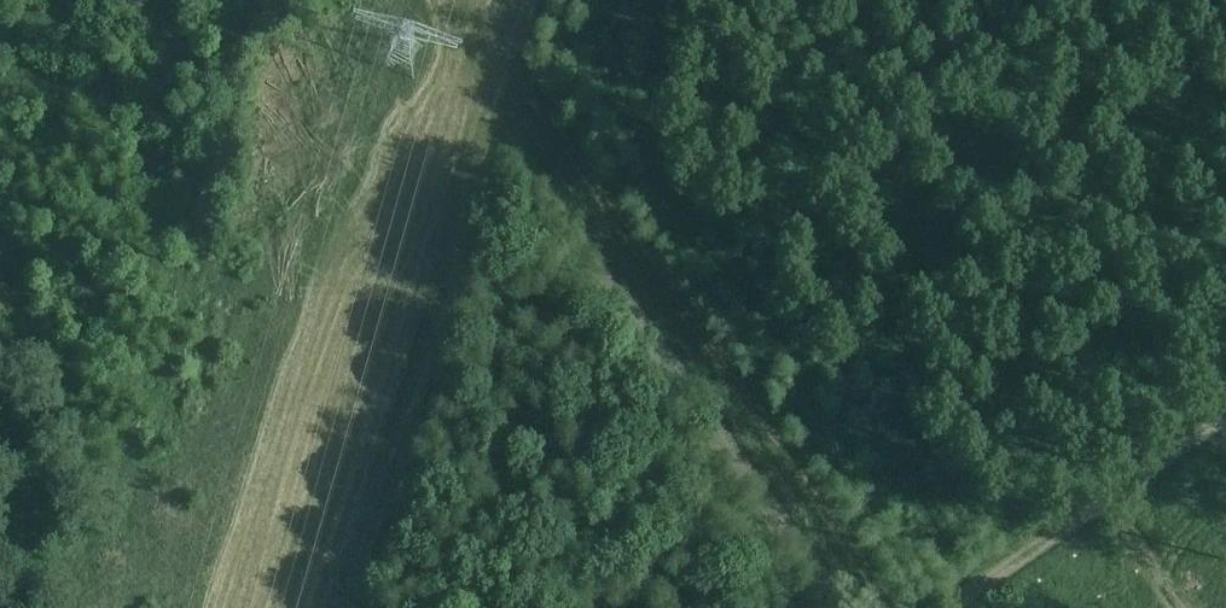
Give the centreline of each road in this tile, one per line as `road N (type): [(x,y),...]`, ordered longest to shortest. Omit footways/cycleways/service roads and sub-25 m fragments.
road 1 (track): [(851,607),(486,101),(454,0)]
road 2 (track): [(388,0),(210,607)]
road 3 (track): [(1225,423),(953,607)]

